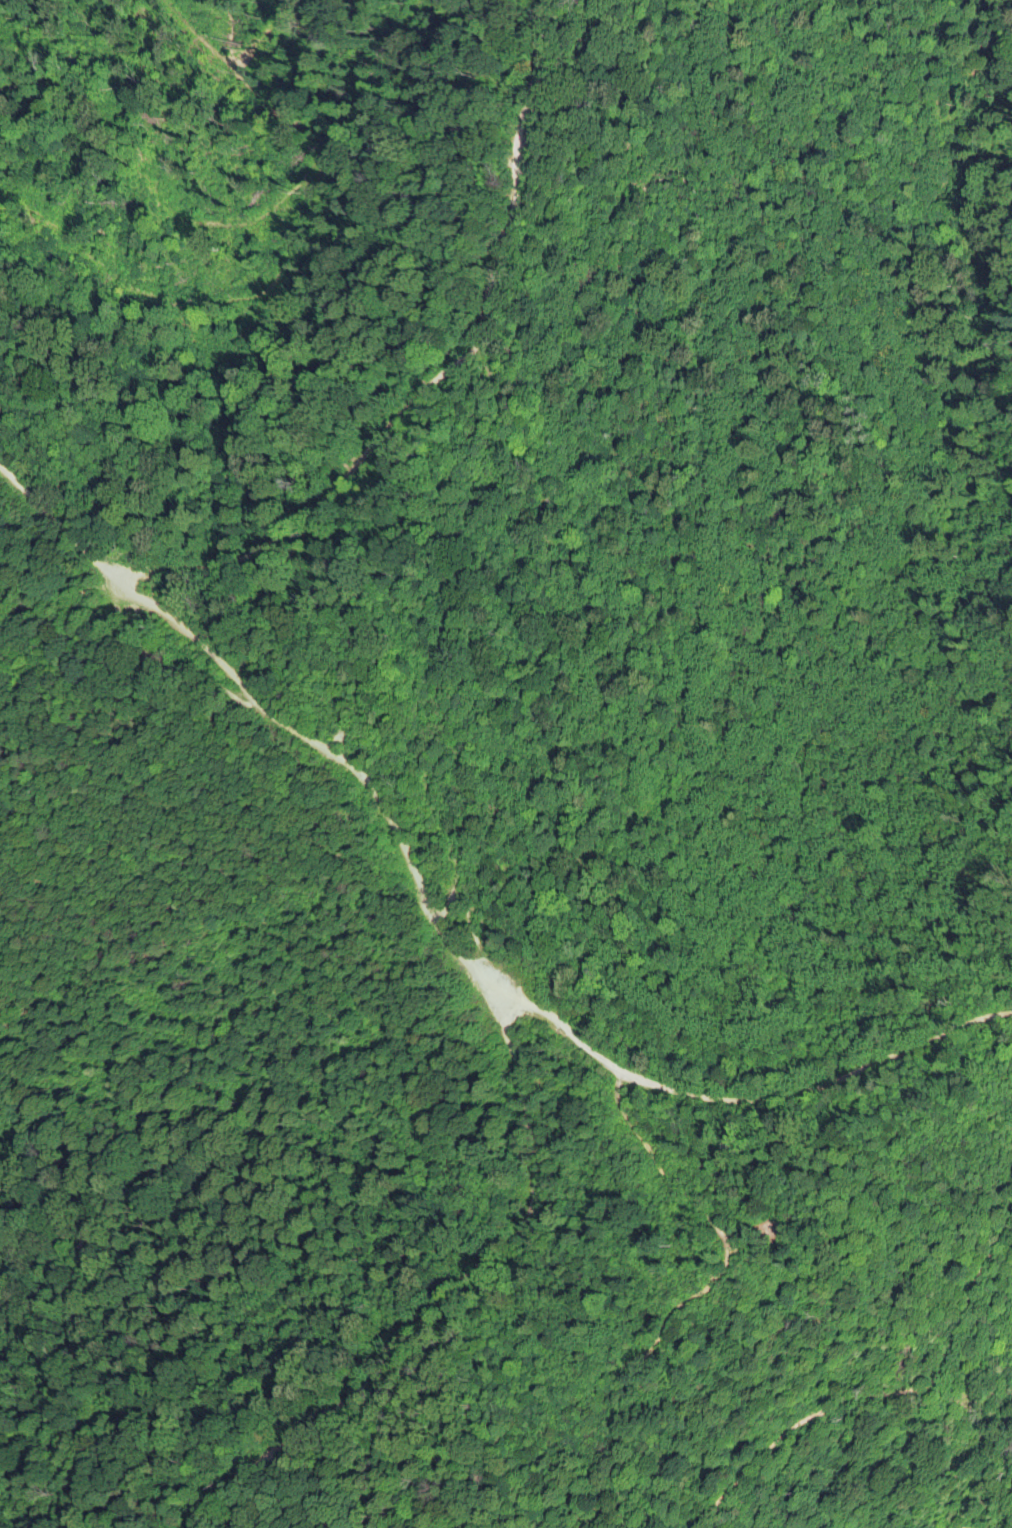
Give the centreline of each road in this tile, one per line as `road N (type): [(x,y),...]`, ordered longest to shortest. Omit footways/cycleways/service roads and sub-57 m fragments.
road 1 (track): [(1011,1166),(913,1196),(822,1191),(661,1131),(516,948),(489,813),(457,754),(311,673),(107,436),(0,376)]
road 2 (track): [(716,0),(730,220),(757,295),(757,355),(849,581),(945,732),(951,781),(994,824),(1011,829)]

